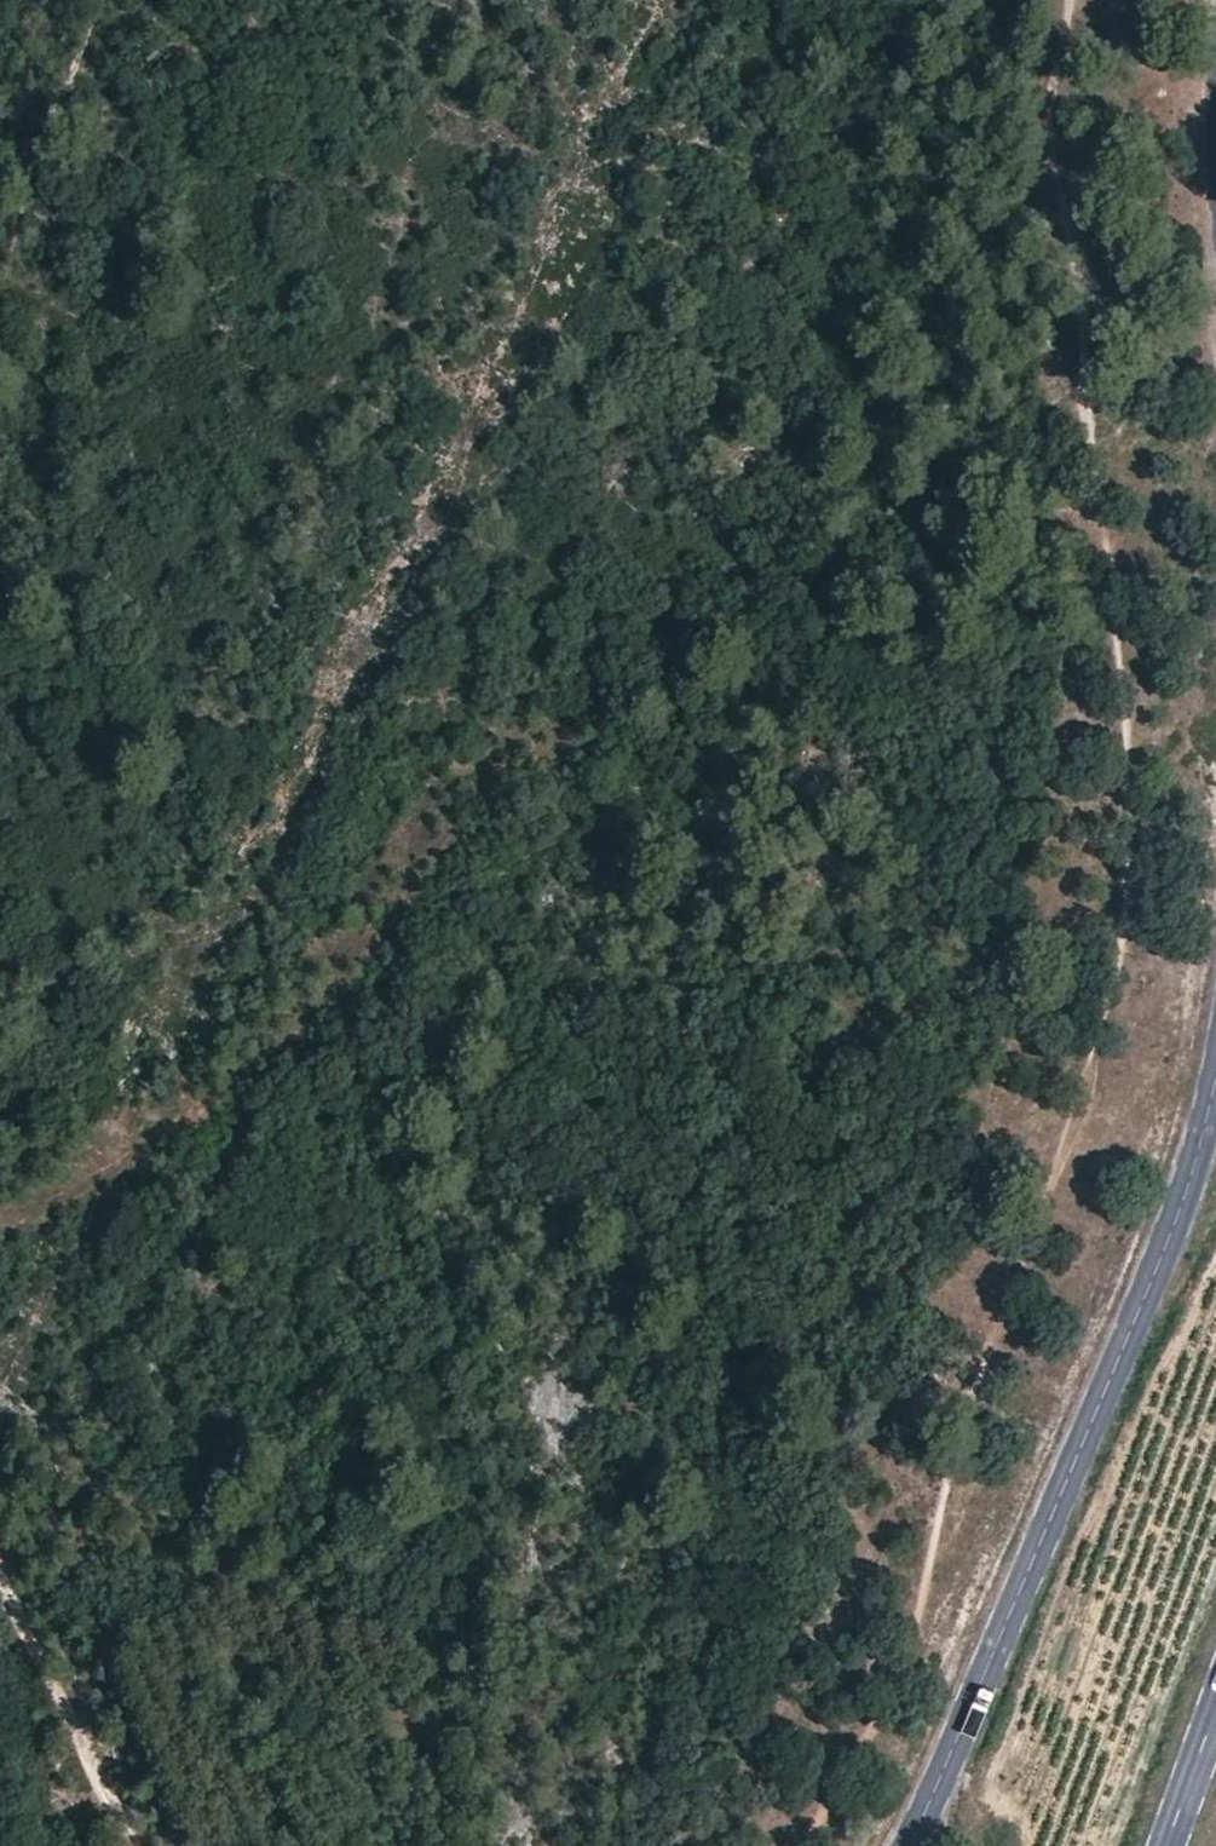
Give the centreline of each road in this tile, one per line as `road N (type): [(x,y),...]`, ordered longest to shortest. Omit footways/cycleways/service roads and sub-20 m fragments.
road 1 (tertiary): [(908,1845),(951,1765),(1176,1220),(1215,1065)]
road 2 (track): [(131,1845),(0,1560)]
road 3 (primary): [(1168,1845),(1215,1713)]

